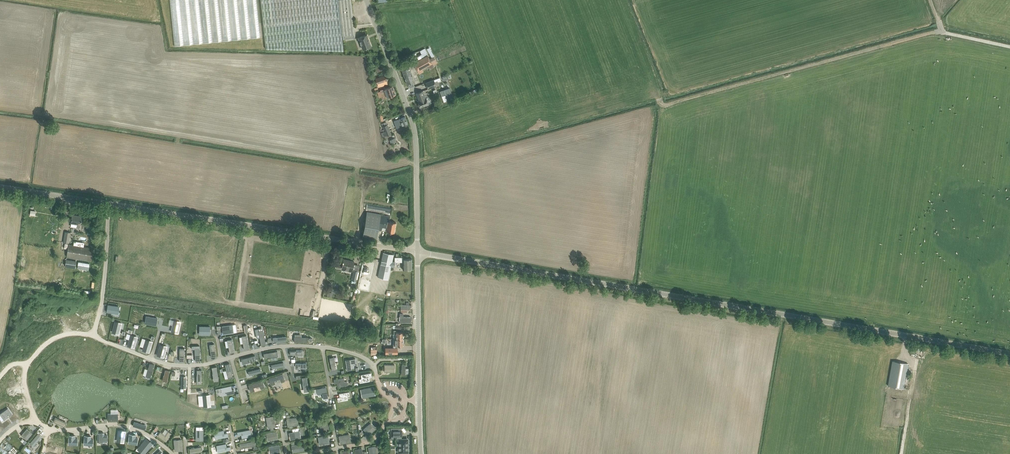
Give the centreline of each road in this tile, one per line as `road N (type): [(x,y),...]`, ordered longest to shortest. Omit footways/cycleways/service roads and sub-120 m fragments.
road 1 (tertiary): [(1009,354),(418,252)]
road 2 (tertiary): [(418,252),(0,187)]
road 3 (tertiary): [(418,252),(413,123),(367,0)]
road 4 (tertiary): [(419,400),(418,252)]
road 5 (residential): [(93,336),(171,365),(231,357)]
road 6 (track): [(38,422),(24,395),(30,357),(50,339),(93,336)]
road 7 (residential): [(172,453),(128,426),(49,429)]

